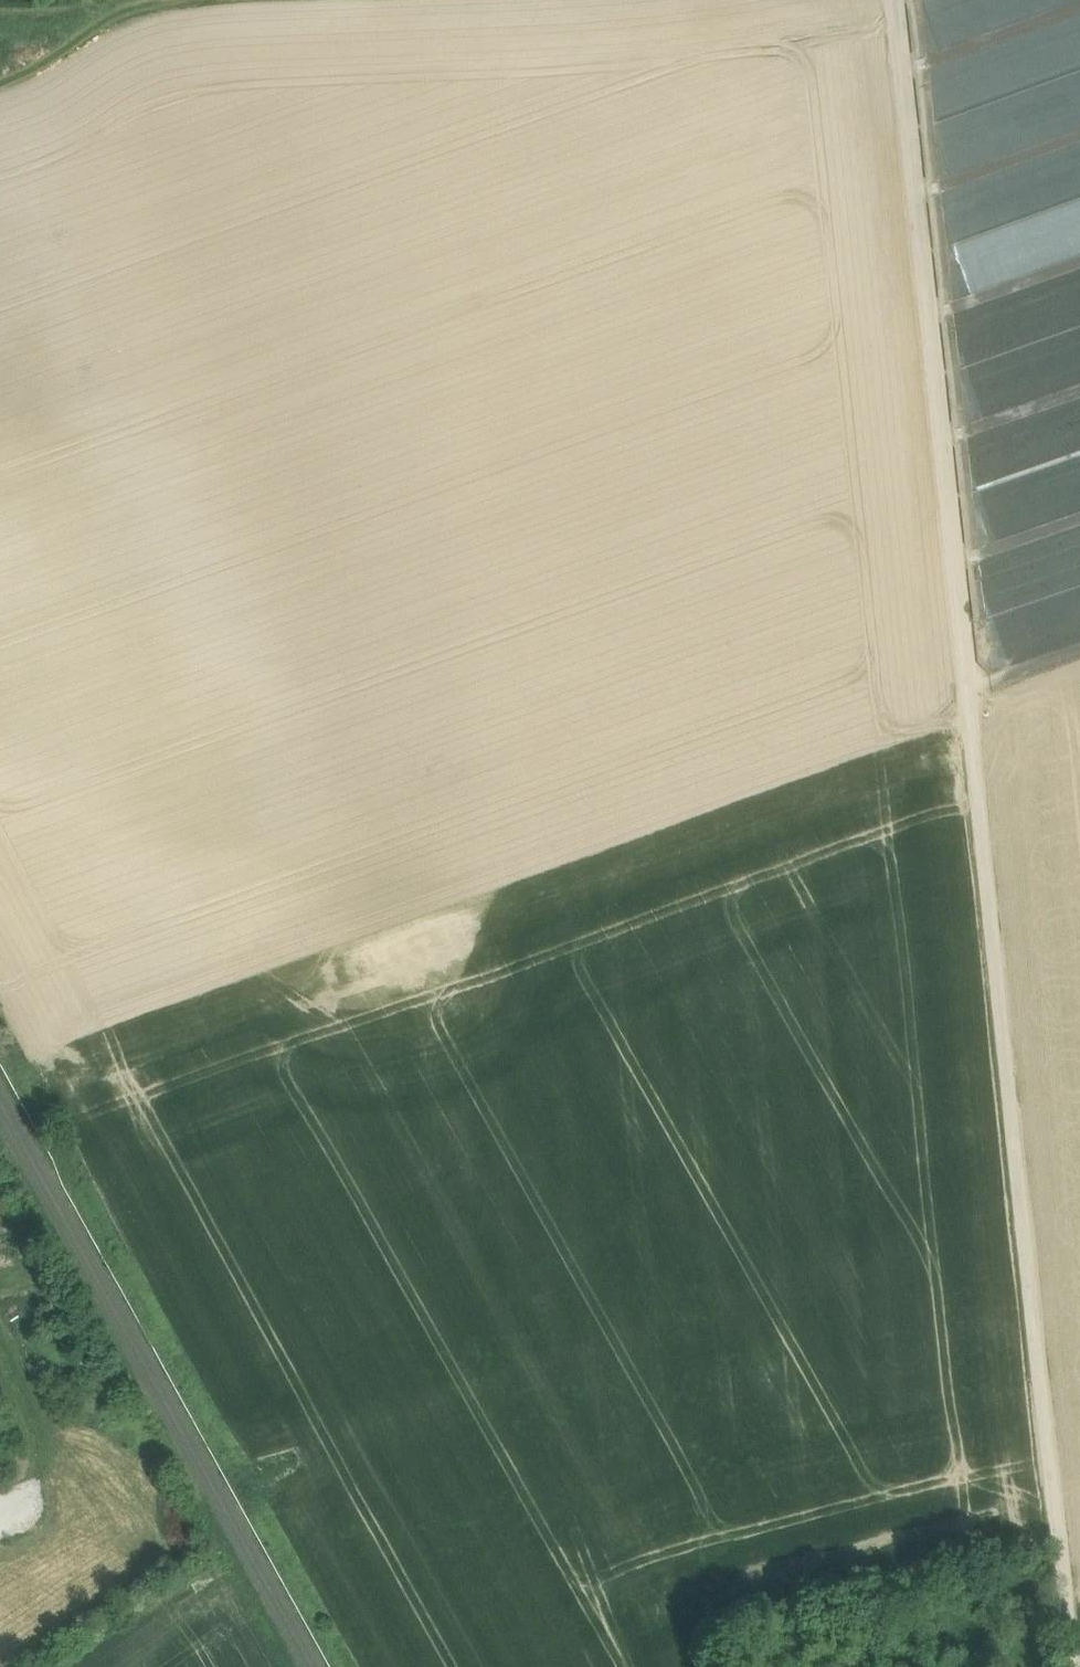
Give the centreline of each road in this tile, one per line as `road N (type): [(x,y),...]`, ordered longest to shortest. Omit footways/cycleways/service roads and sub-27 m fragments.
road 1 (unclassified): [(1072,1666),(1000,1015),(939,271),(897,0)]

